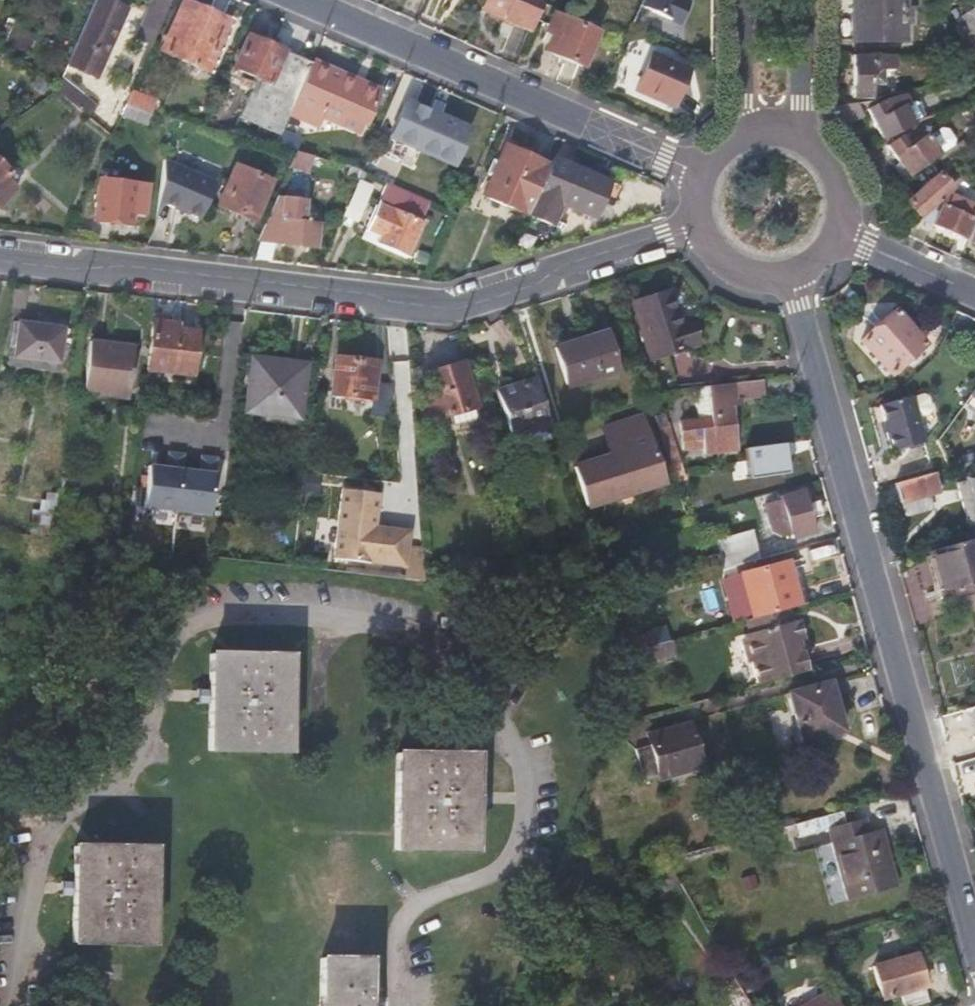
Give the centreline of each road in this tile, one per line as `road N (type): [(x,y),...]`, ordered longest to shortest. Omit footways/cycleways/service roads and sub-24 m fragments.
road 1 (residential): [(400,1005),(399,936),(410,910),(437,891),(487,877),(510,860),(522,837),(526,792),(515,744),(485,686),(450,653),(362,618),(293,613),(197,624),(174,645),(145,743),(52,832),(37,872),(15,1005)]
road 2 (residential): [(0,257),(424,308),(694,228)]
road 3 (residential): [(793,284),(974,931)]
road 4 (residential): [(699,173),(301,0)]
road 5 (residential): [(846,236),(974,292)]
road 6 (residential): [(806,135),(808,0)]
road 7 (residential): [(739,0),(741,133)]
road 8 (residential): [(694,228),(722,269),(768,286),(793,284)]

